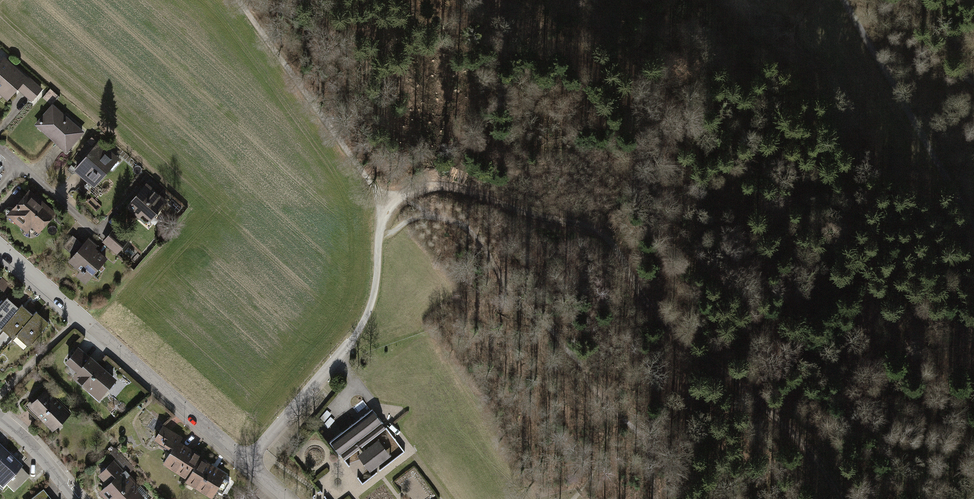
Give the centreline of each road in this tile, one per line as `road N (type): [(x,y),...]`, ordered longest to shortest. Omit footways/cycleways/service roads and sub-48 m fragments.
road 1 (track): [(351,340),(373,293),(385,210),(400,196),(455,188),(589,226),(617,249),(640,292),(707,367),(800,443),(836,498)]
road 2 (residential): [(247,460),(0,246)]
road 3 (track): [(973,219),(843,0)]
road 4 (track): [(376,188),(241,0)]
road 5 (unclassified): [(247,460),(351,340)]

